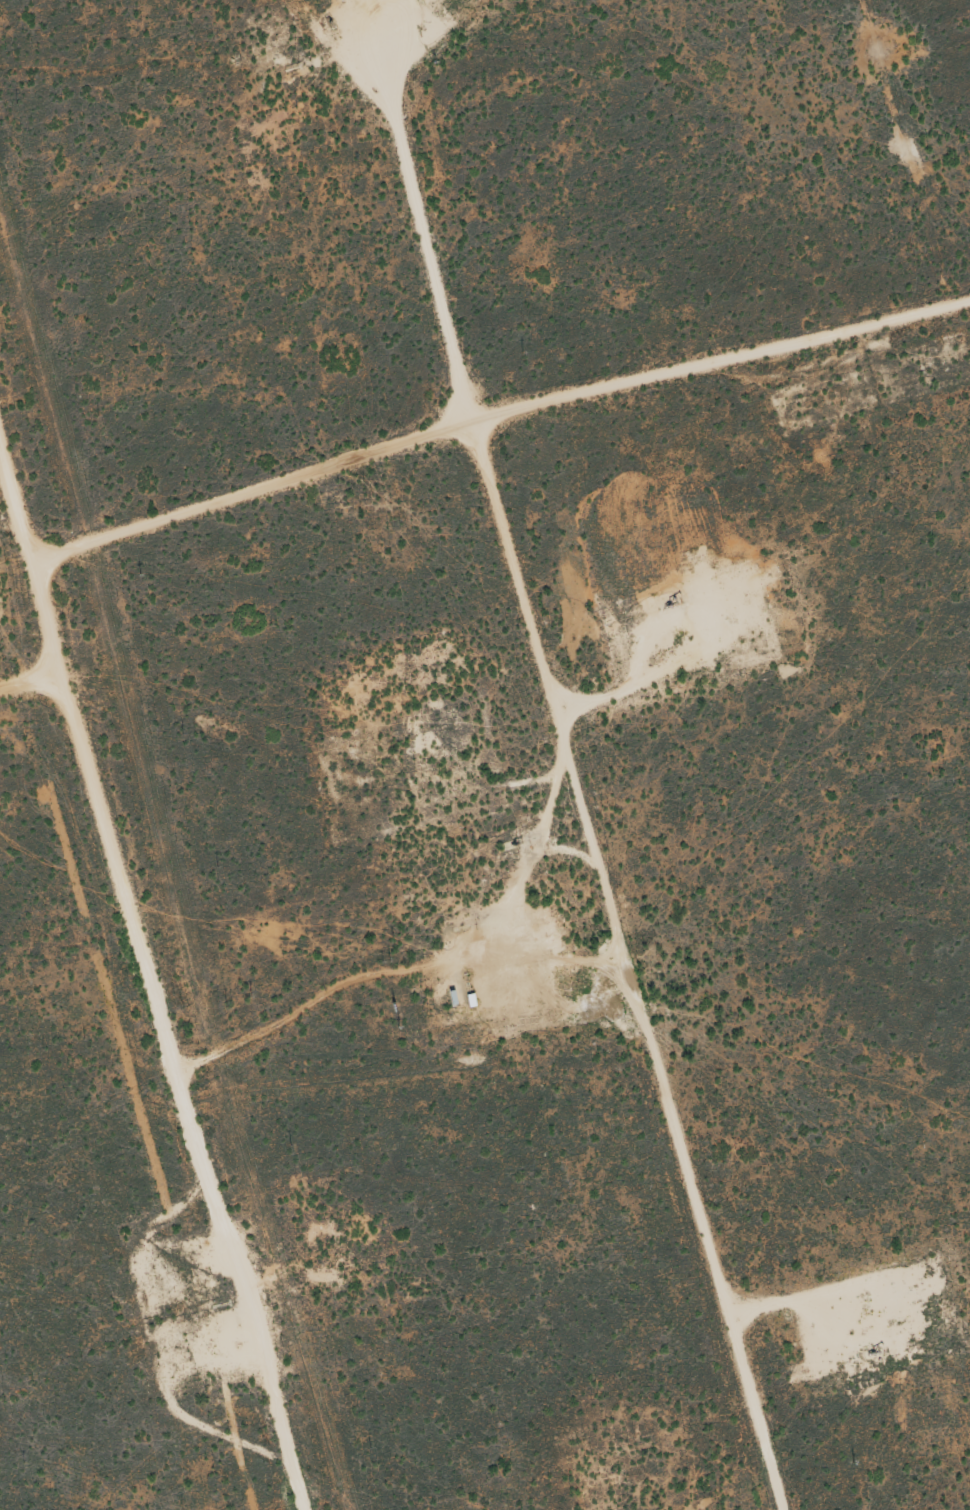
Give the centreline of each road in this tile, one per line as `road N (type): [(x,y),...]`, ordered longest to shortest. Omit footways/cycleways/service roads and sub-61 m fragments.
road 1 (track): [(772,1509),(375,69)]
road 2 (track): [(310,1509),(57,660),(0,433)]

